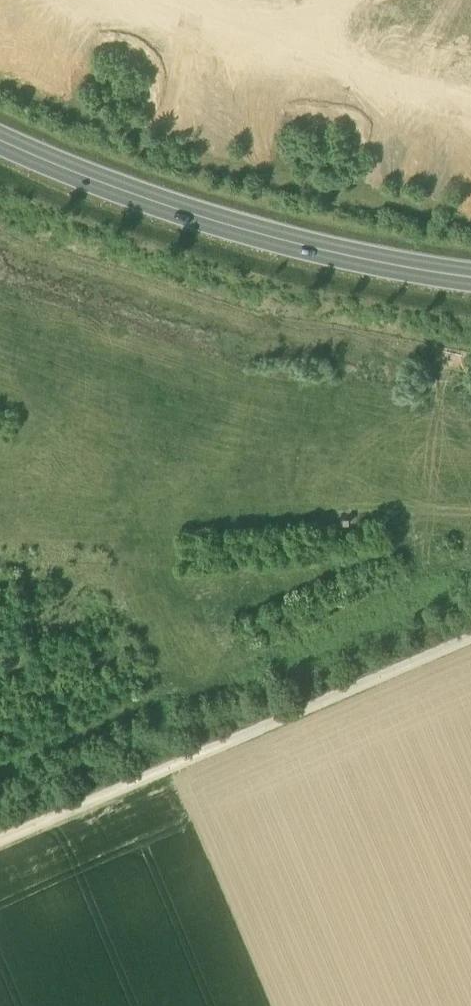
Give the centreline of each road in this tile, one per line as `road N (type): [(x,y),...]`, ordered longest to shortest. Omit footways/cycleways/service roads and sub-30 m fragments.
road 1 (track): [(470,656),(78,826),(0,852)]
road 2 (secondary): [(470,285),(299,254),(148,205),(0,139)]

